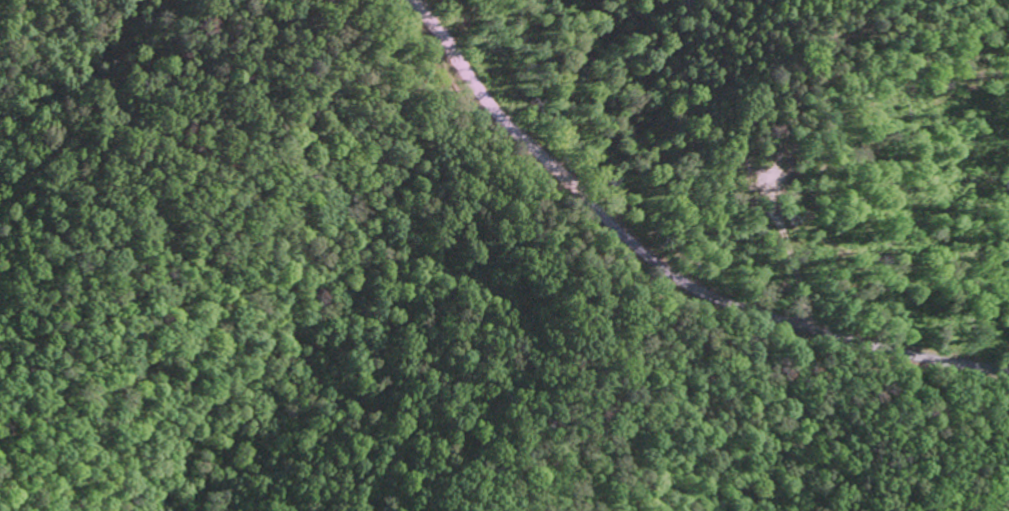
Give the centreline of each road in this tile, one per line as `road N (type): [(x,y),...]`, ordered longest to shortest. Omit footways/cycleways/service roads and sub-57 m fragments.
road 1 (residential): [(1008,370),(924,359),(725,299),(645,256),(590,203)]
road 2 (residential): [(590,203),(520,138),(405,0)]

